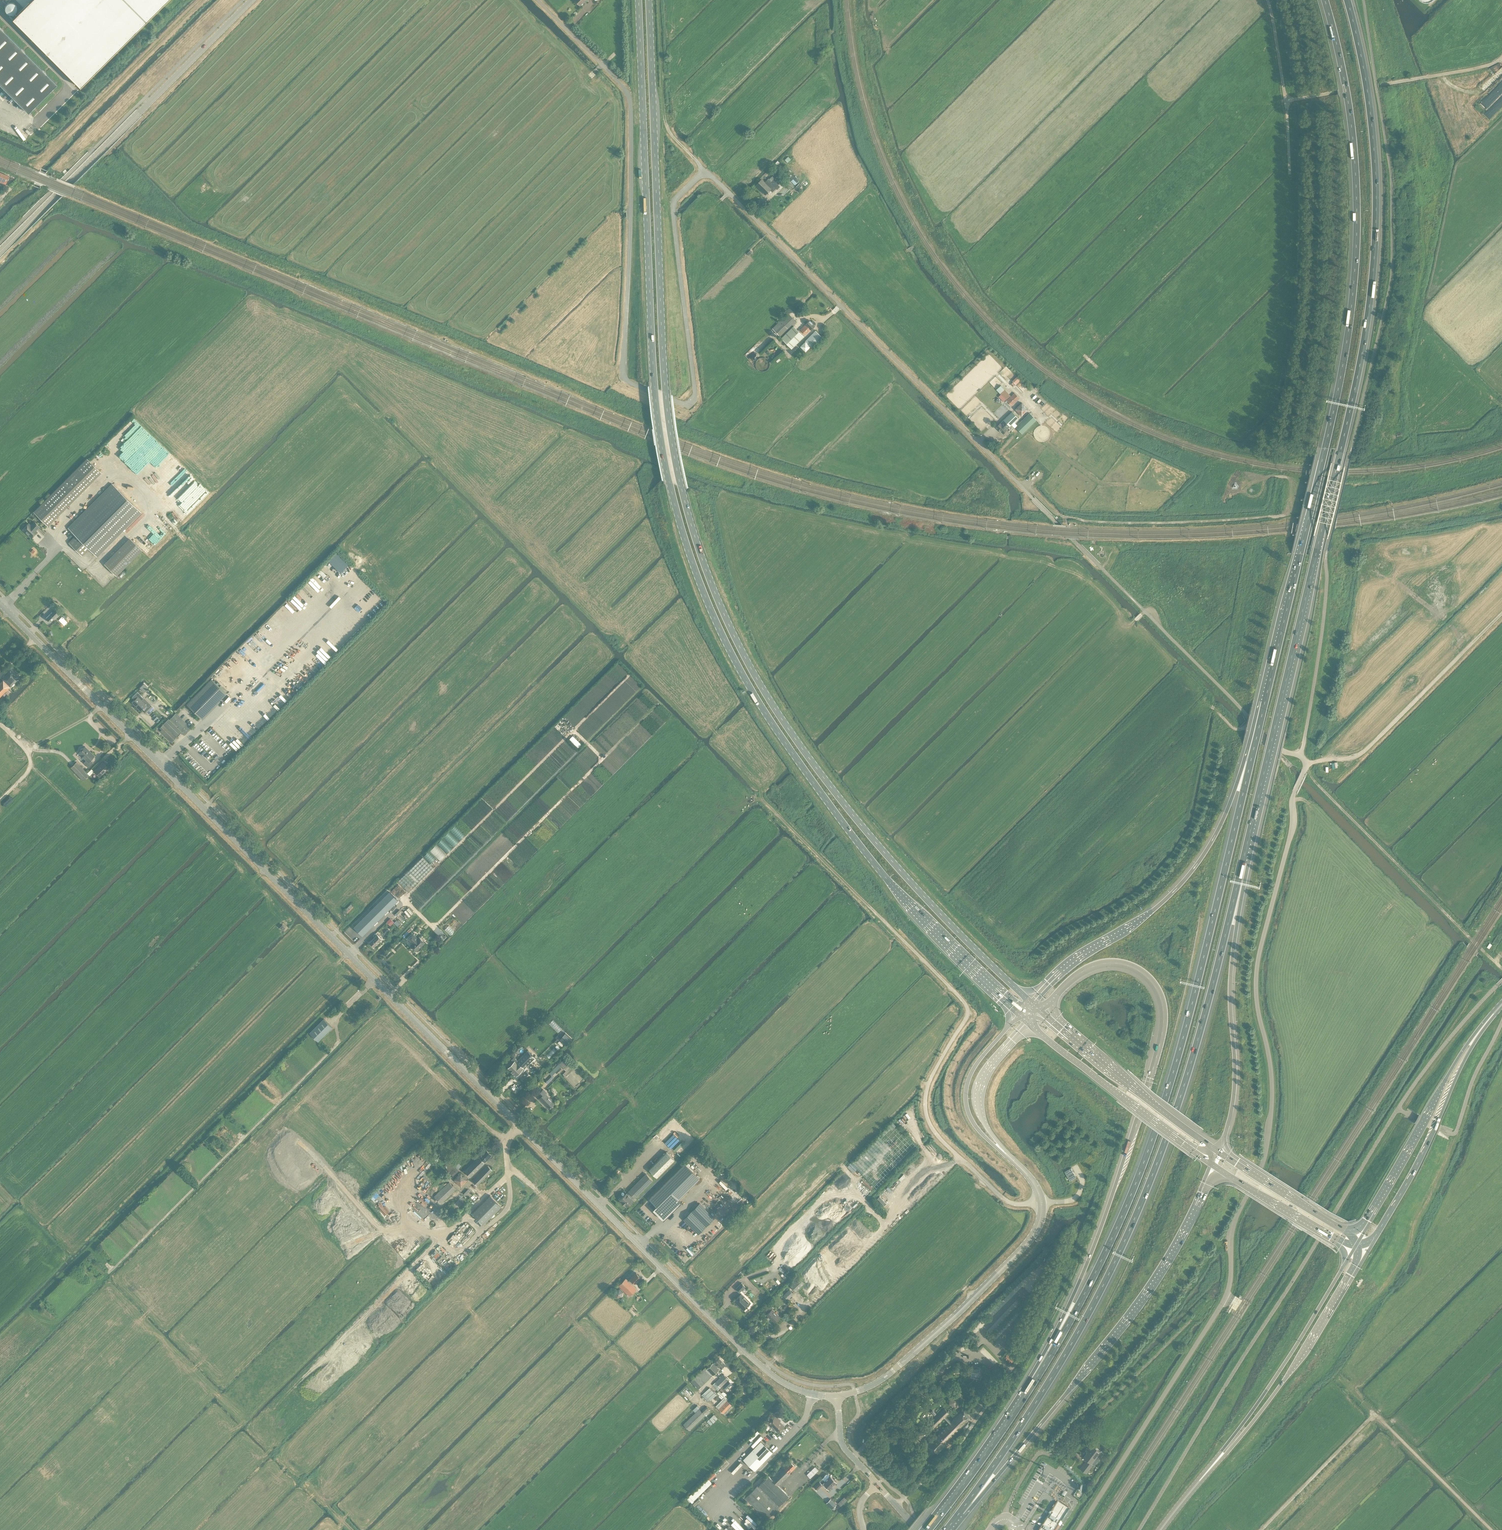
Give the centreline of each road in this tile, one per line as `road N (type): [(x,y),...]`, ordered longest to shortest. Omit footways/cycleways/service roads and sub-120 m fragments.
road 1 (tertiary): [(838,1395),(797,1389),(750,1356),(0,604)]
road 2 (primary): [(639,0),(656,403),(696,572),(747,681),(837,814),(896,889),(1020,1014)]
road 3 (primary): [(1031,1002),(925,898),(817,769),(758,680),(707,571),(681,486),(665,391),(649,0)]
road 4 (unclassified): [(1078,1529),(1228,1295),(1231,1230),(1264,1161),(1272,1112),(1256,976),(1307,766),(1144,611)]
road 5 (motorway): [(1246,851),(1368,316),(1374,149),(1347,0)]
road 6 (motorway): [(1268,690),(1159,1119),(1088,1288),(1029,1390)]
road 7 (motorway): [(954,1521),(1070,1349),(1134,1223),(1203,1023),(1246,851)]
road 8 (unclassified): [(703,172),(673,202),(695,396),(688,406),(625,380),(628,93),(537,0)]
road 9 (motorway): [(1324,0),(1350,107),(1355,275),(1338,394),(1268,690)]
road 10 (motorway): [(1042,1012),(1077,975),(1117,963),(1155,984),(1164,1026),(1099,1232),(1029,1390)]
road 11 (track): [(1042,1203),(1004,1199),(930,1125),(926,1091),(967,1007),(759,799)]
road 12 (track): [(1469,937),(1307,766),(1364,751),(1501,613)]
road 13 (unclassified): [(1033,499),(703,172)]
road 14 (motorway): [(954,1521),(1137,1307),(1213,1164)]
road 15 (motorway): [(1268,690),(1232,798),(1199,862),(1164,902),(1072,961),(1031,1002)]
road 16 (unclassified): [(252,0),(0,252)]
road 17 (track): [(1144,611),(1126,622),(1073,570),(857,530)]
road 18 (motorway): [(1217,1150),(1234,1098),(1231,965),(1246,851)]
road 19 (tertiary): [(1194,1487),(1279,1387),(1366,1250)]
road 20 (tertiary): [(1351,1251),(1296,1346),(1194,1487)]
road 21 (secondary): [(1366,1250),(1488,1020)]
road 22 (tertiary): [(897,1367),(1036,1232),(1042,1203),(1028,1176)]
road 23 (secondary): [(1488,1020),(1448,1076),(1358,1236)]
road 24 (track): [(33,168),(201,0)]
road 25 (primary): [(1030,1024),(1213,1164)]
road 26 (primary): [(1217,1150),(1042,1012)]
road 27 (track): [(1286,101),(1501,56)]
road 28 (tertiary): [(1020,1014),(976,1064),(966,1096),(974,1124),(1028,1176)]
road 29 (tertiary): [(1028,1176),(987,1127),(979,1098),(986,1073),(1030,1024)]
road 30 (motorway): [(1029,1390),(928,1529)]
road 31 (secondary): [(1358,1236),(1217,1150)]
road 32 (secondary): [(1213,1164),(1351,1251)]
road 33 (track): [(666,126),(659,0)]
road 34 (track): [(601,65),(581,74),(511,0)]

